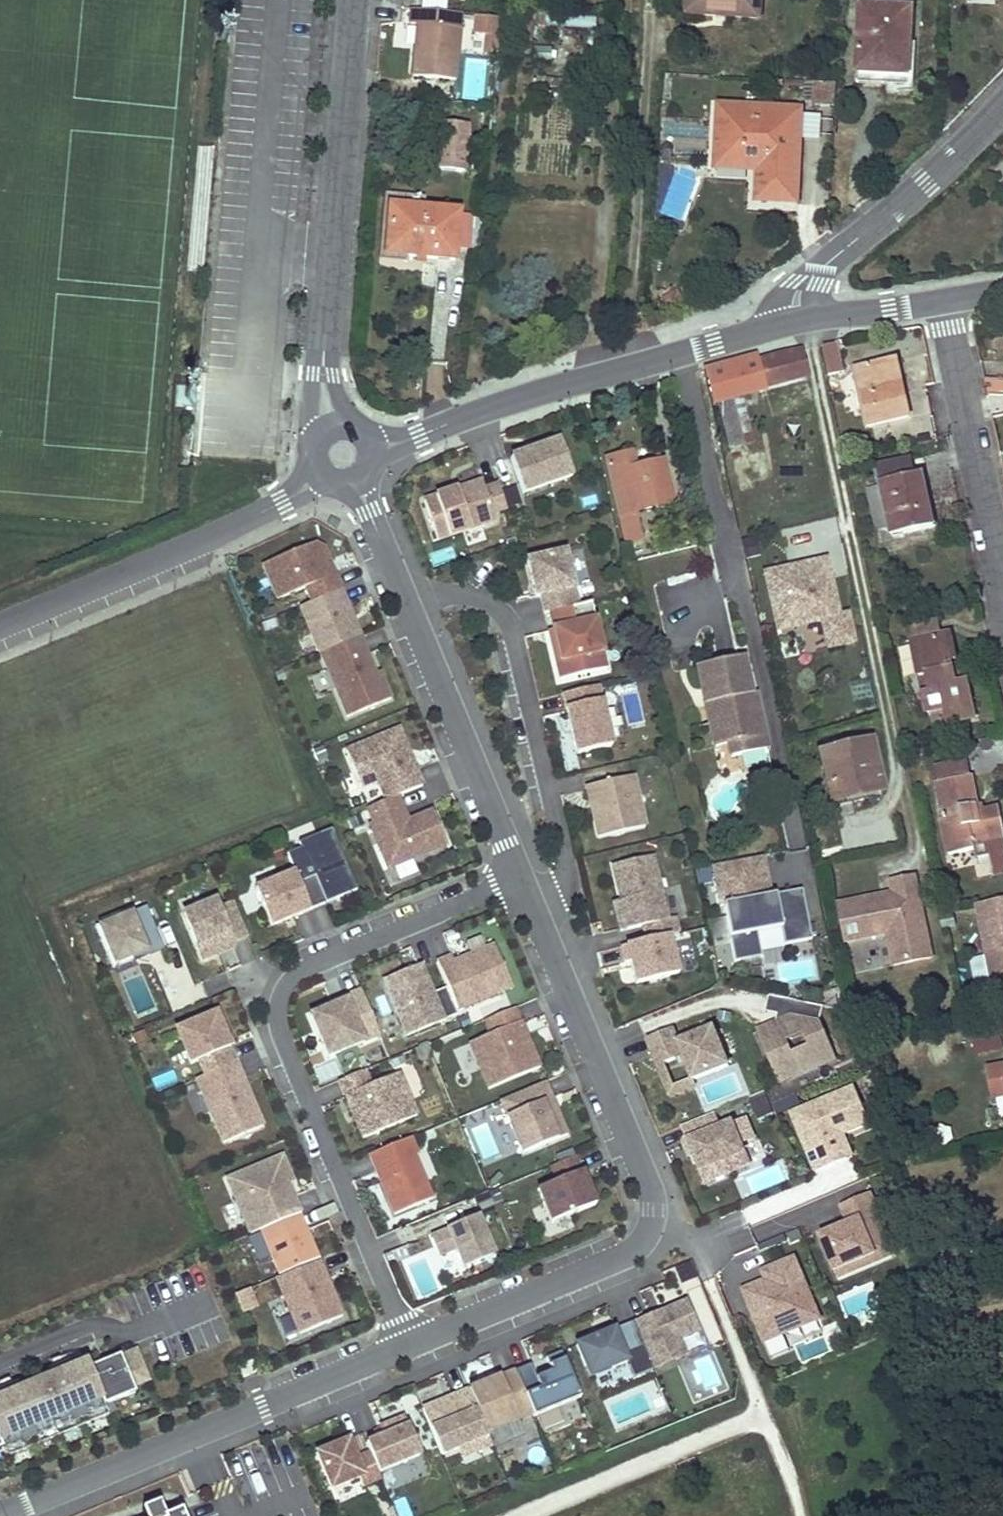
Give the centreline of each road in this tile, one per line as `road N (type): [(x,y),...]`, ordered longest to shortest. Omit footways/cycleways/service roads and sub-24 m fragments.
road 1 (residential): [(520,881),(307,966),(288,981),(279,1006),(410,1347)]
road 2 (residential): [(410,1347),(639,1247),(651,1229),(648,1187),(531,905)]
road 3 (tertiary): [(345,456),(798,318)]
road 4 (tertiary): [(345,456),(326,407),(324,376),(355,0)]
road 5 (residential): [(0,1515),(410,1347)]
road 6 (residential): [(408,608),(447,593),(480,595),(506,613),(567,871),(563,889),(531,905)]
road 7 (residential): [(0,625),(239,526),(345,456)]
road 8 (residential): [(798,318),(805,283),(1002,105)]
road 9 (residential): [(520,881),(408,608)]
road 10 (residential): [(946,302),(1002,589)]
road 11 (residential): [(408,608),(345,456)]
road 12 (tertiary): [(798,318),(946,302)]

